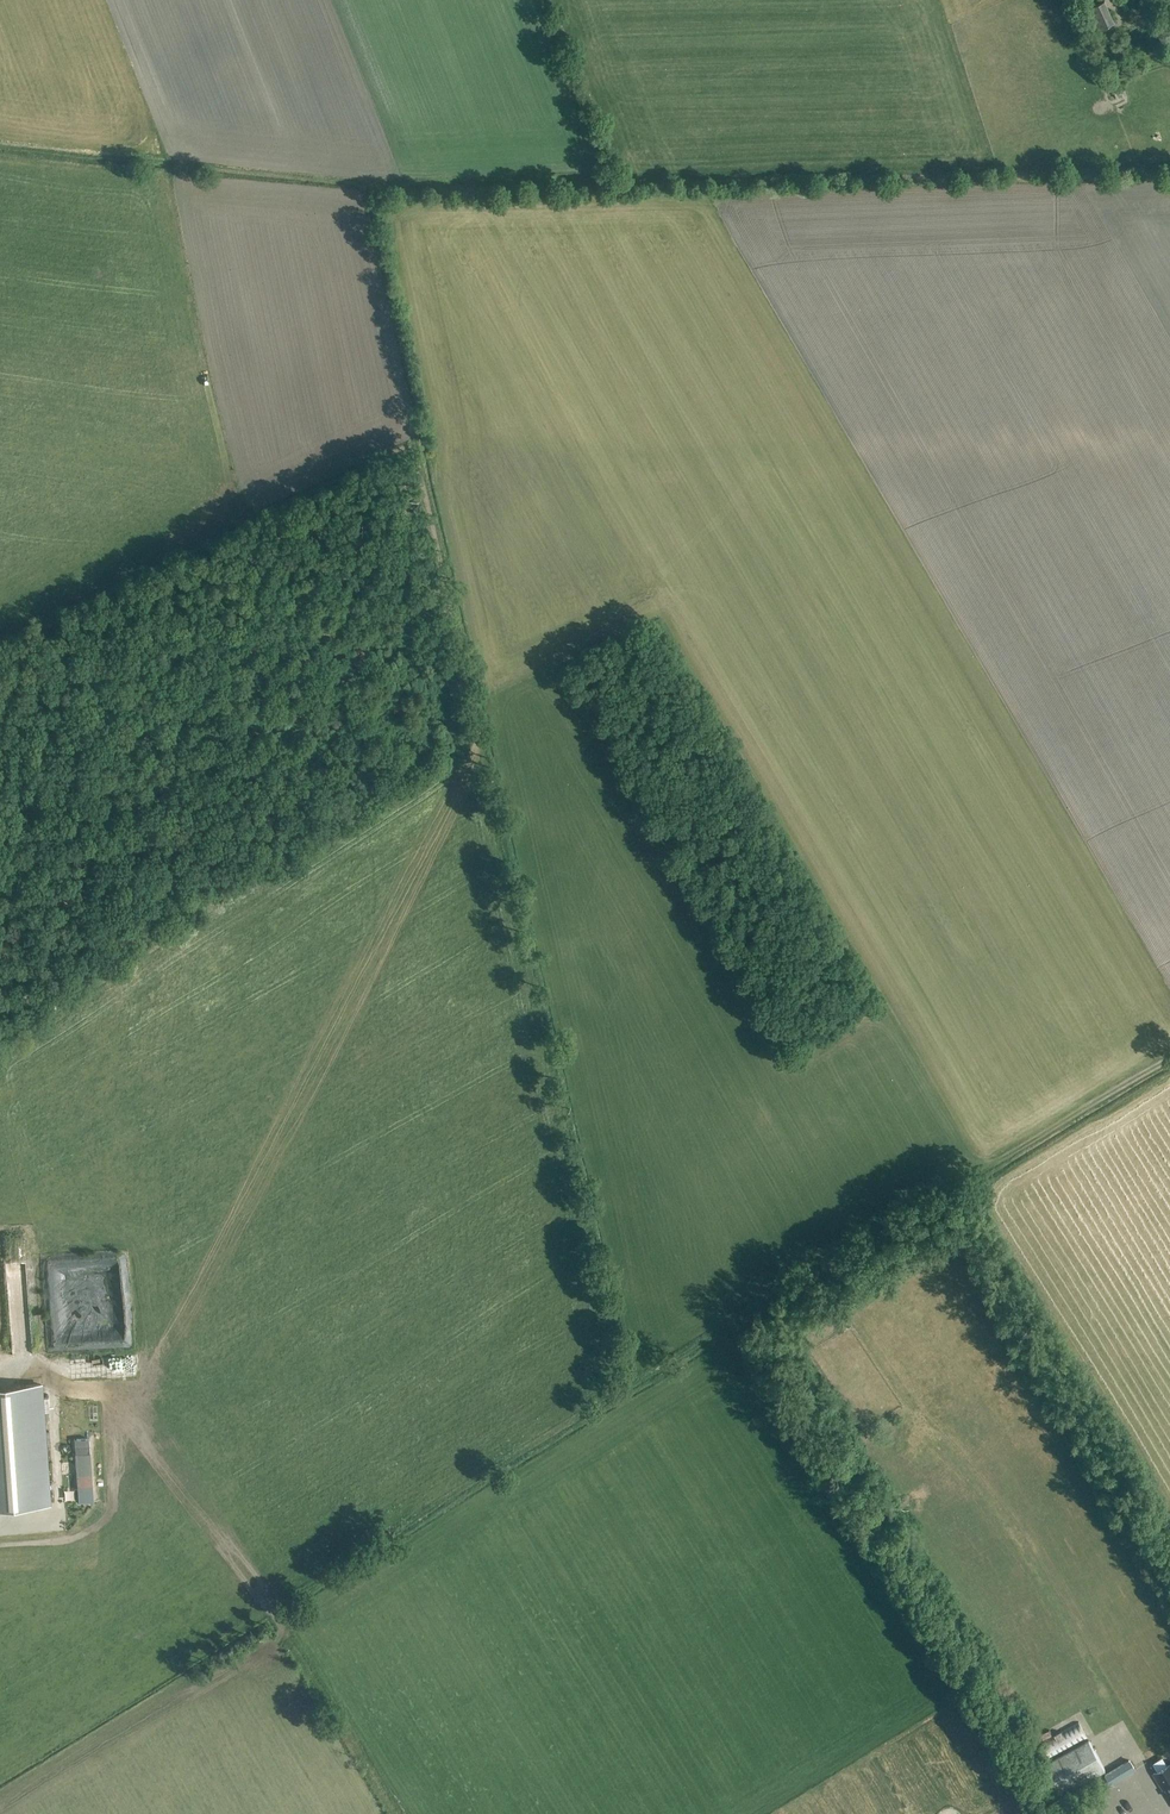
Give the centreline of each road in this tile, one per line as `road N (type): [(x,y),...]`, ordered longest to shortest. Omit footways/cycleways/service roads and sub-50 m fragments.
road 1 (track): [(396,1813),(280,1625),(280,1609),(1169,1060)]

